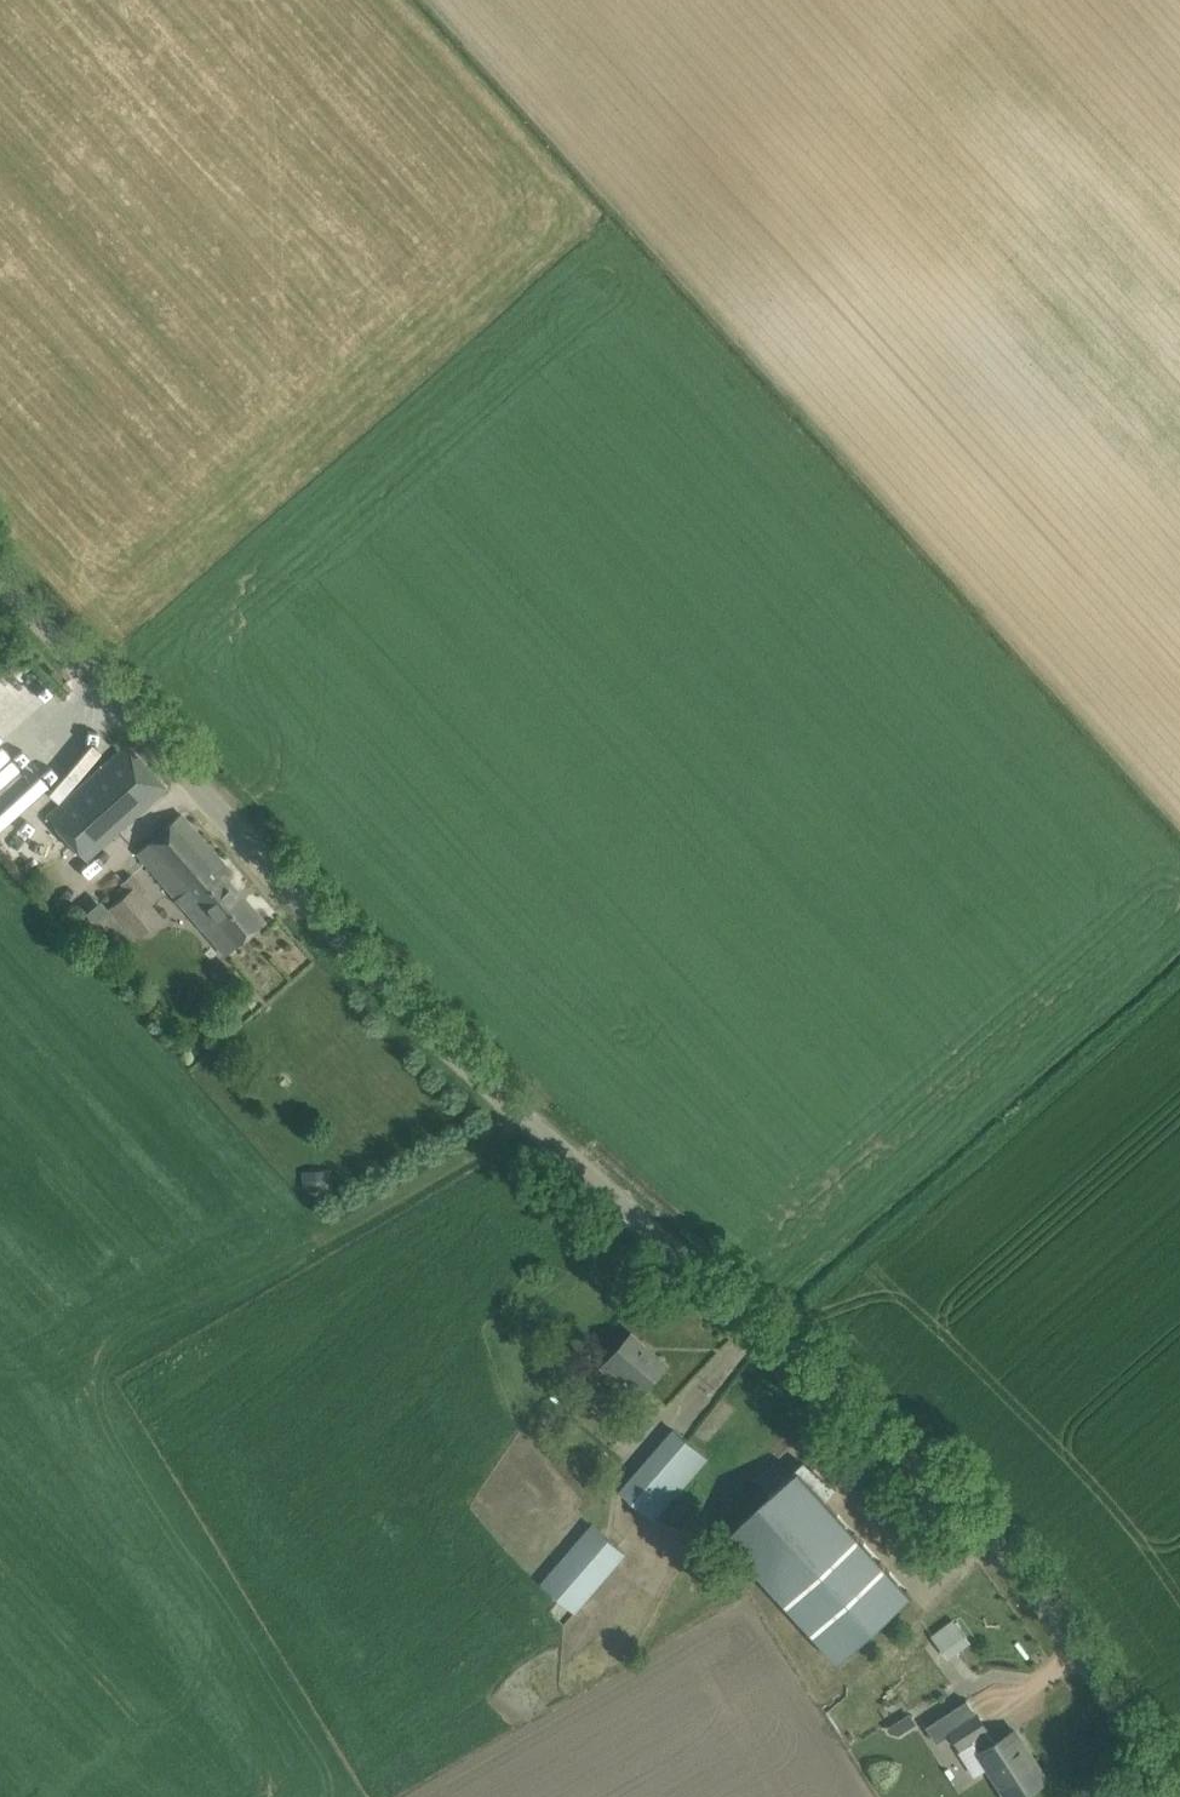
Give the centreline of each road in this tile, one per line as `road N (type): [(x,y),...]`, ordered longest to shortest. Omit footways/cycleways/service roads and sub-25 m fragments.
road 1 (unclassified): [(1167,1796),(1023,1580),(451,1051),(0,581)]

